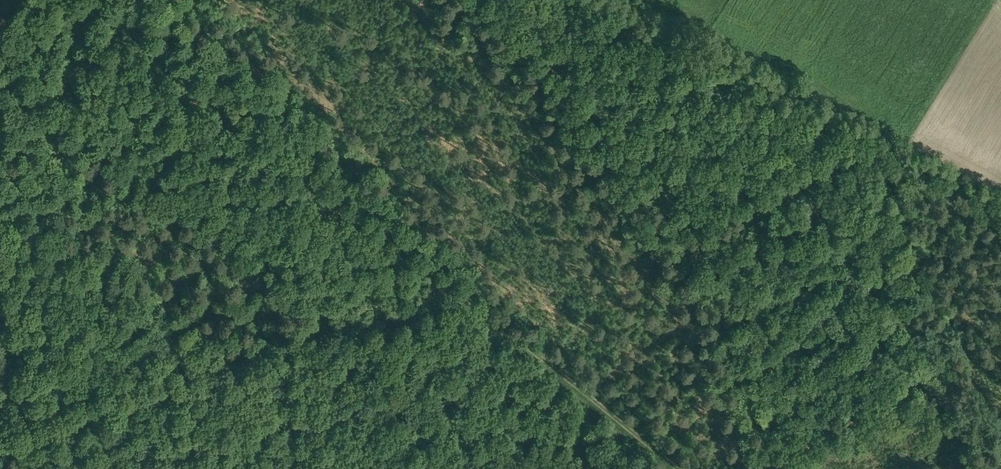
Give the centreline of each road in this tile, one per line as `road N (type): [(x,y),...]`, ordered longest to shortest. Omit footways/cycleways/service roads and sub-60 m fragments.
road 1 (track): [(102,0),(684,468)]
road 2 (track): [(0,304),(8,309),(5,432),(52,468)]

